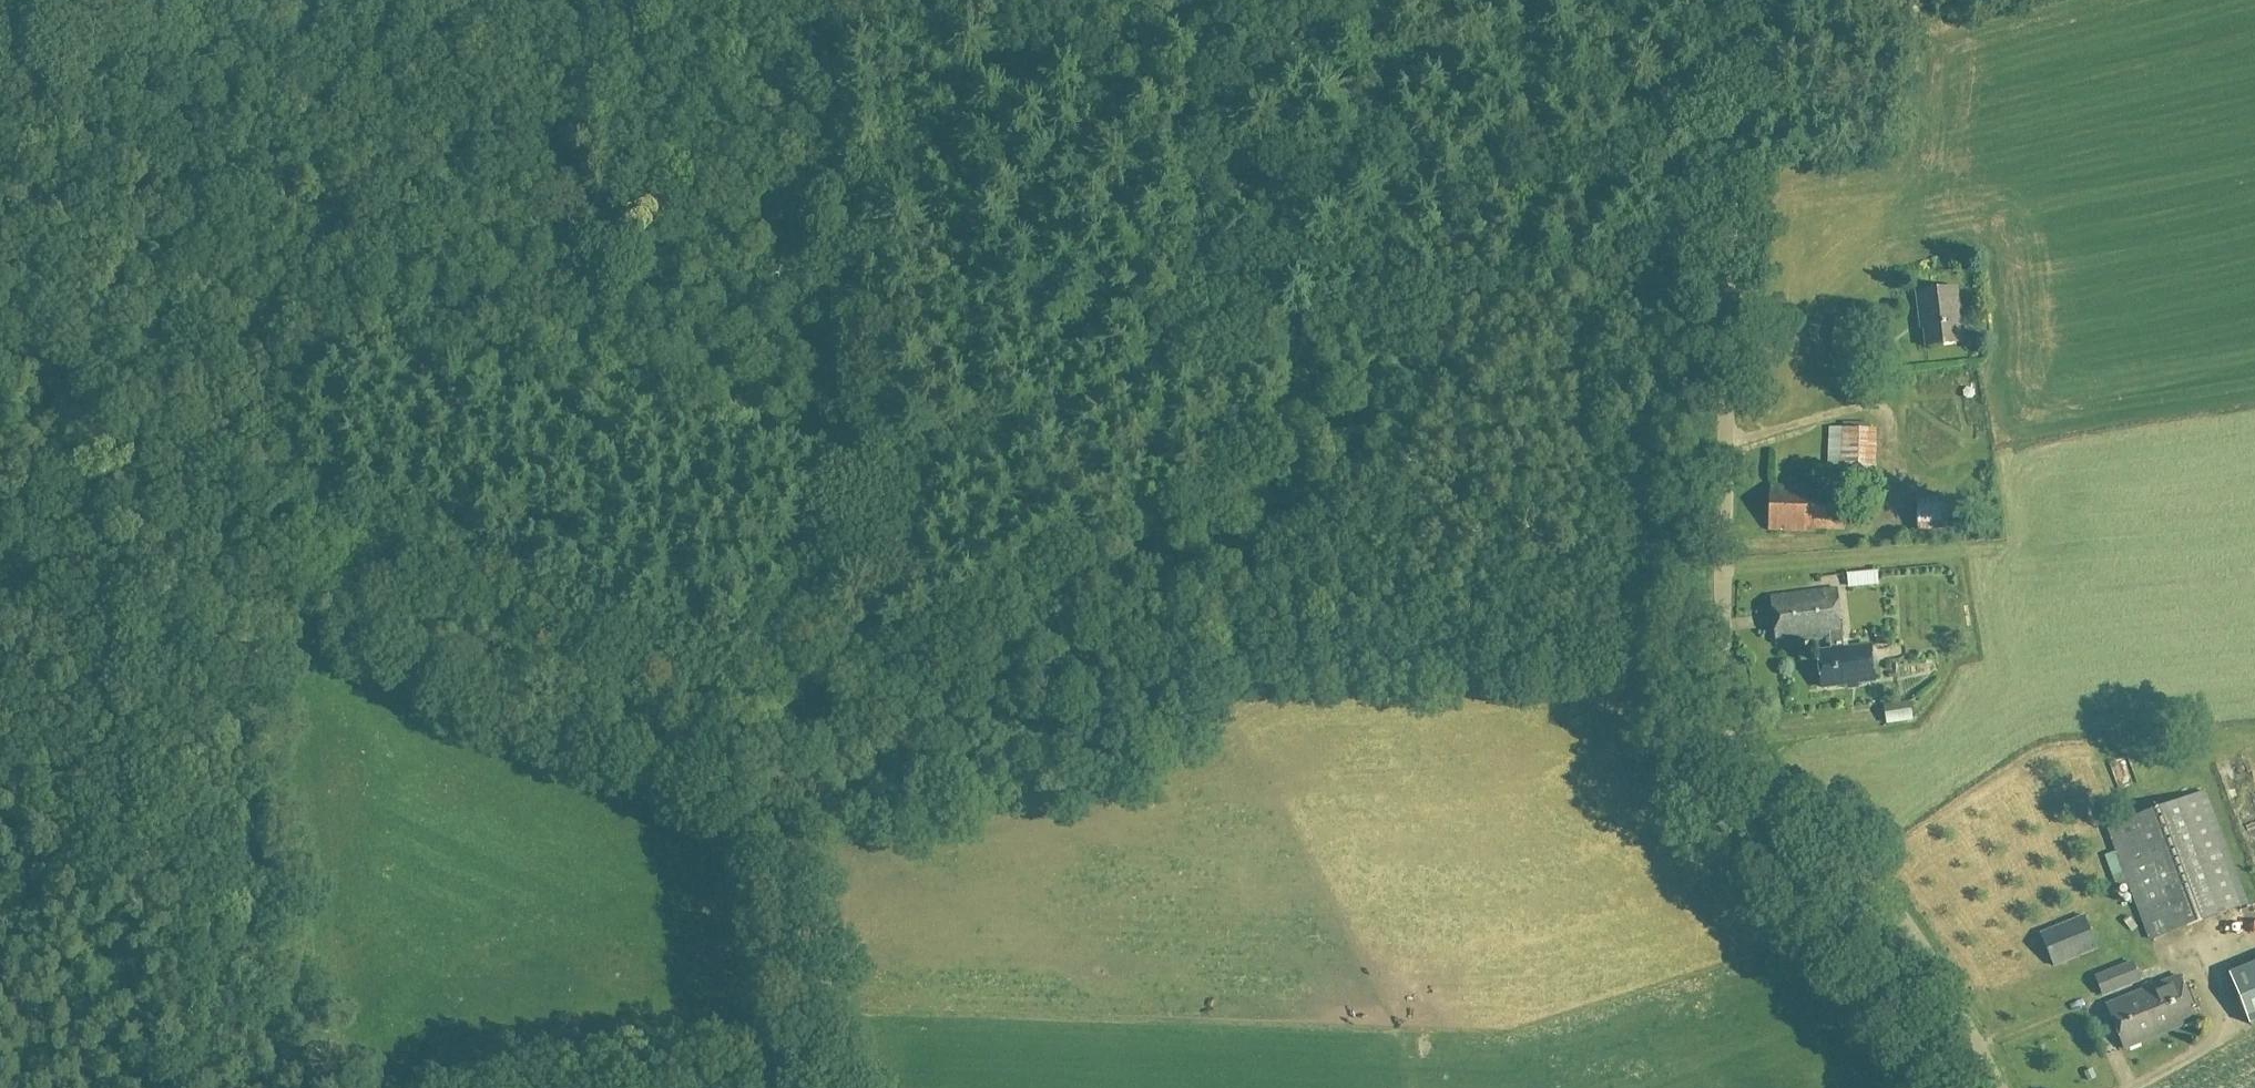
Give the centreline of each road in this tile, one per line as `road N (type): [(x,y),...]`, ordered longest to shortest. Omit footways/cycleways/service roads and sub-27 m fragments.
road 1 (unclassified): [(2006,1087),(1933,941),(1902,902),(1775,795),(1722,722),(1716,678),(1736,0)]
road 2 (track): [(872,0),(900,461),(803,653),(788,754),(805,931),(833,1087)]
road 3 (unclassified): [(0,30),(184,0)]

